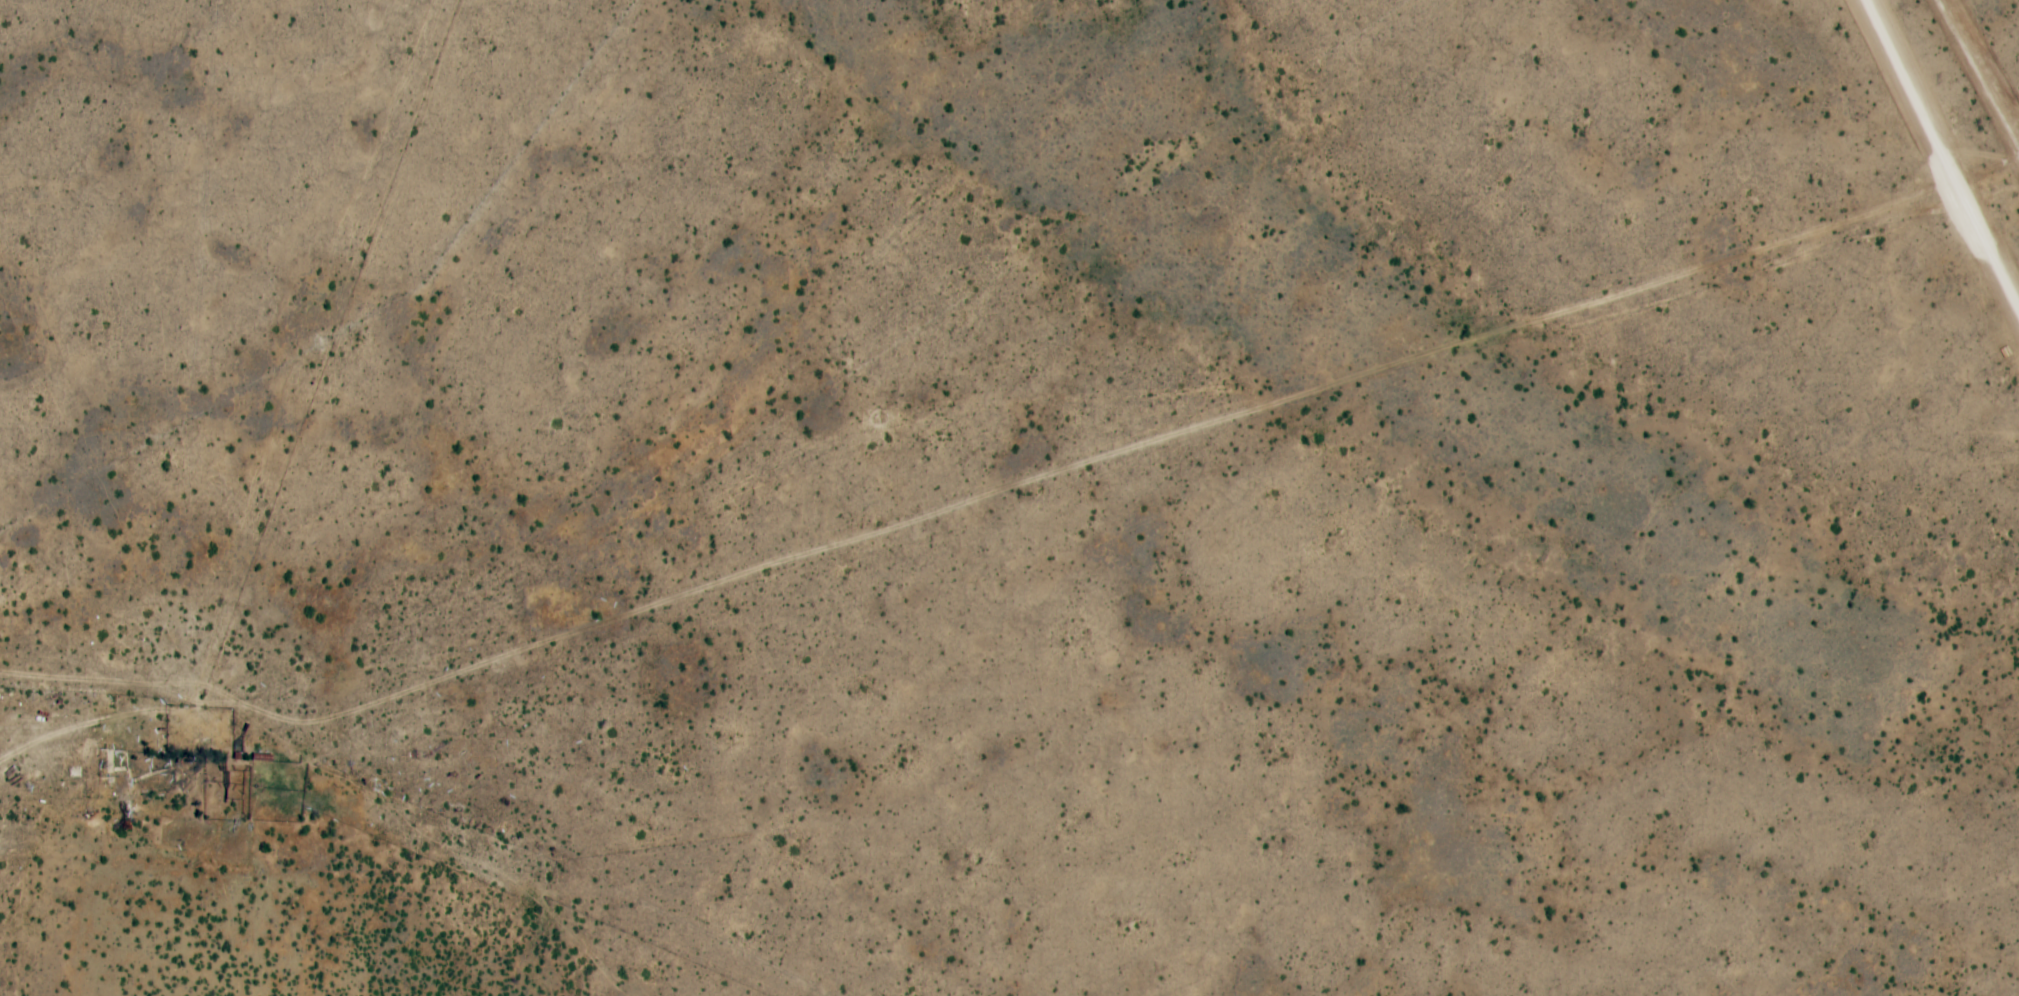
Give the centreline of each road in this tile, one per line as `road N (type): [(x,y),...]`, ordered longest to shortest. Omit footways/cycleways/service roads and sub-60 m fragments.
road 1 (residential): [(329,662),(142,662),(83,626),(0,617)]
road 2 (residential): [(0,725),(142,662)]

